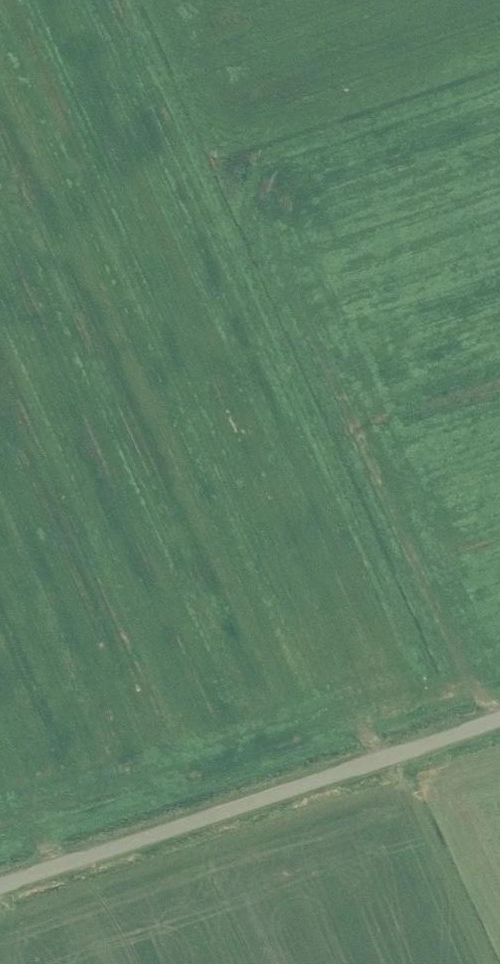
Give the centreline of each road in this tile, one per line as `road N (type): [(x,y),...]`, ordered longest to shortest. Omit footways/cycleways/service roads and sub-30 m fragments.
road 1 (unclassified): [(0,885),(499,720)]

